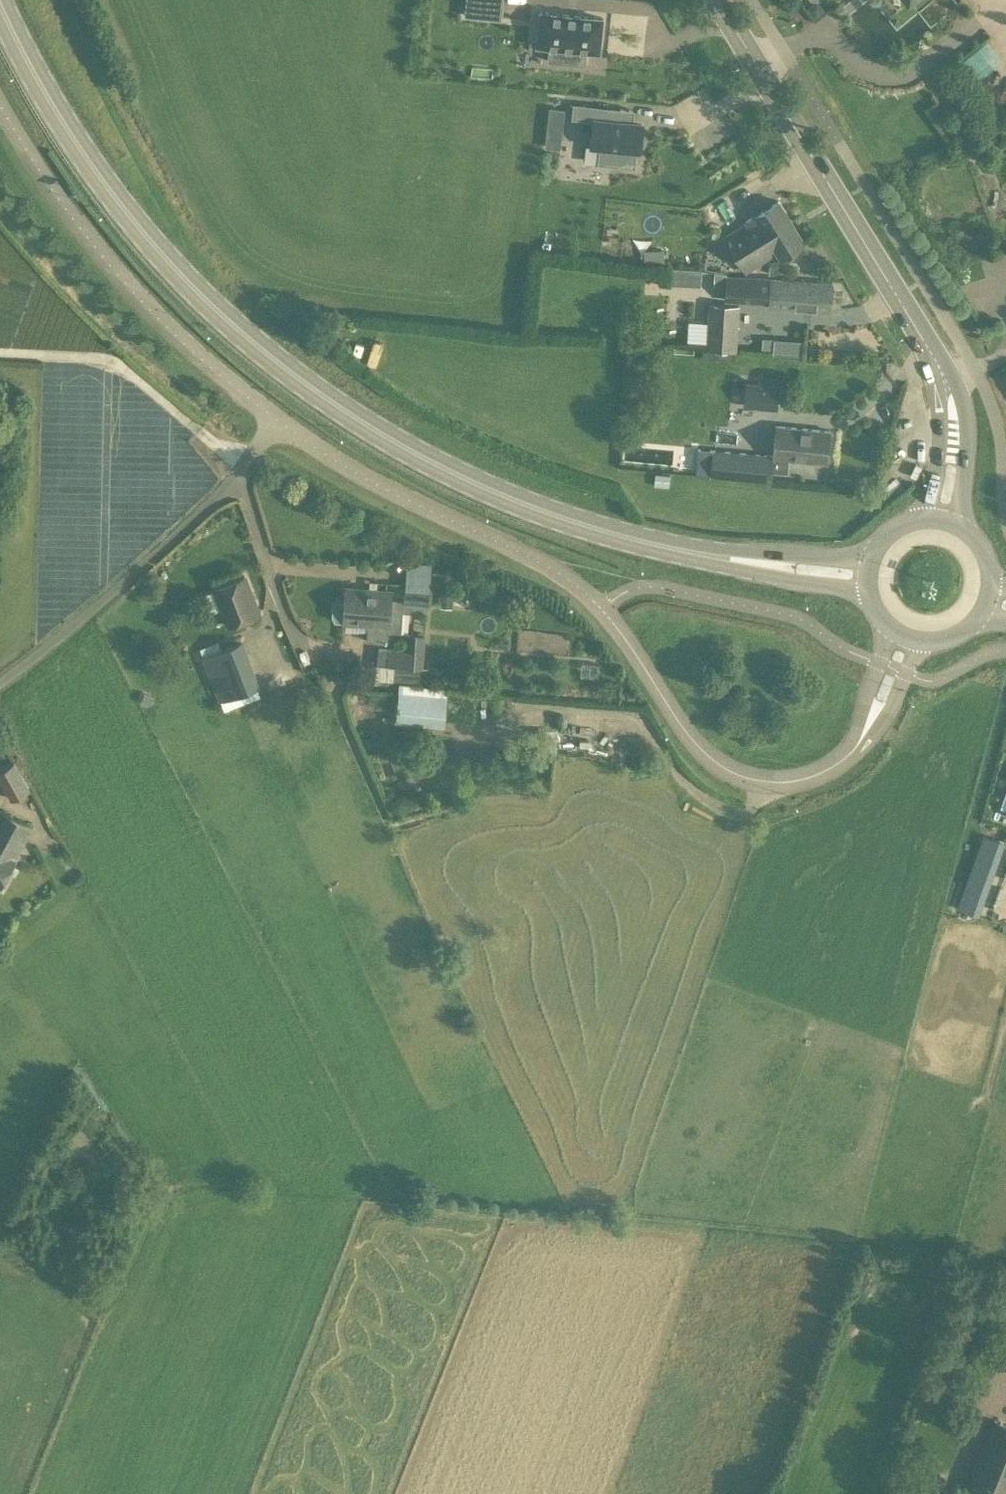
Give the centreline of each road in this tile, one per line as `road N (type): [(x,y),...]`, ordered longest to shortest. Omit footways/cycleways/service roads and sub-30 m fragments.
road 1 (unclassified): [(897,672),(865,740),(837,770),(799,786),(728,774),(683,737),(599,614),(537,563),(396,496),(274,422),(237,477),(128,584),(0,685)]
road 2 (primary): [(869,578),(691,555),(621,538),(521,504),(343,412),(241,335),(117,201),(0,6)]
road 3 (tertiary): [(943,522),(954,416),(947,377),(719,0)]

